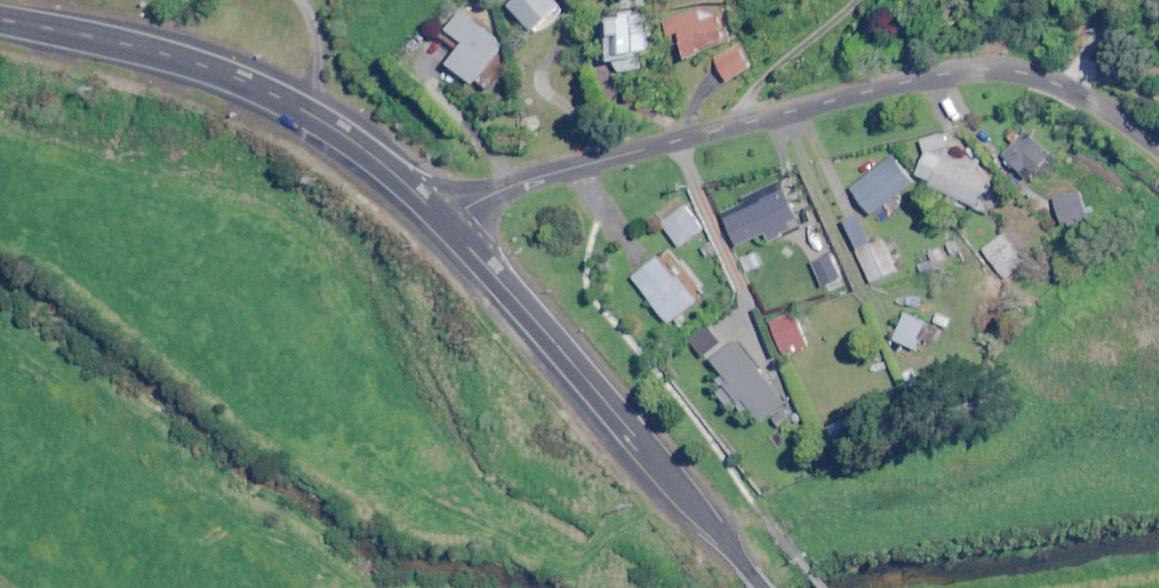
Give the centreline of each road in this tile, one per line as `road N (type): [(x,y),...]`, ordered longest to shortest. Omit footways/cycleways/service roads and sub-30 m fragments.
road 1 (tertiary): [(1158,149),(1060,84),(980,69),(517,184),(488,194),(454,224)]
road 2 (primary): [(0,20),(117,43),(251,85),(373,153),(454,224)]
road 3 (primary): [(454,224),(763,587)]

